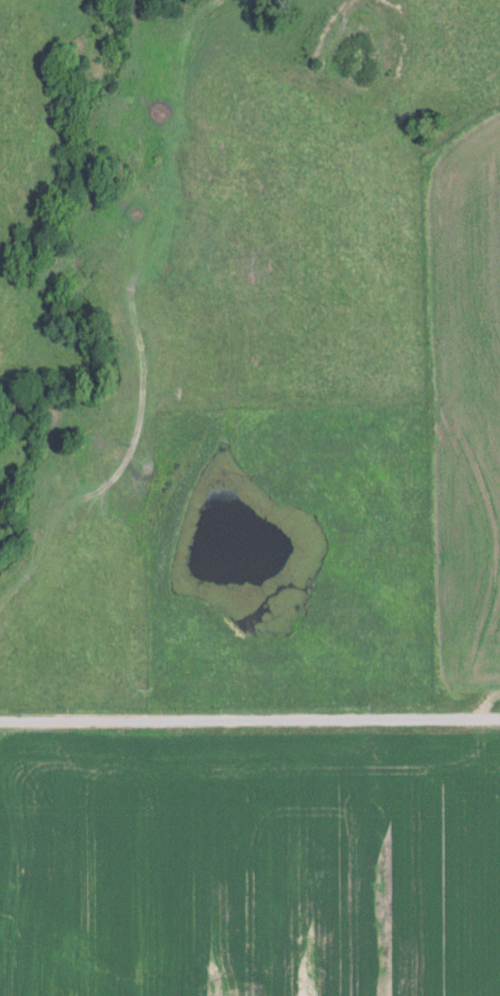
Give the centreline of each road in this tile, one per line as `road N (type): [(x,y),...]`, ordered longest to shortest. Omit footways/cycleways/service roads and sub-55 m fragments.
road 1 (residential): [(0,721),(463,718)]

